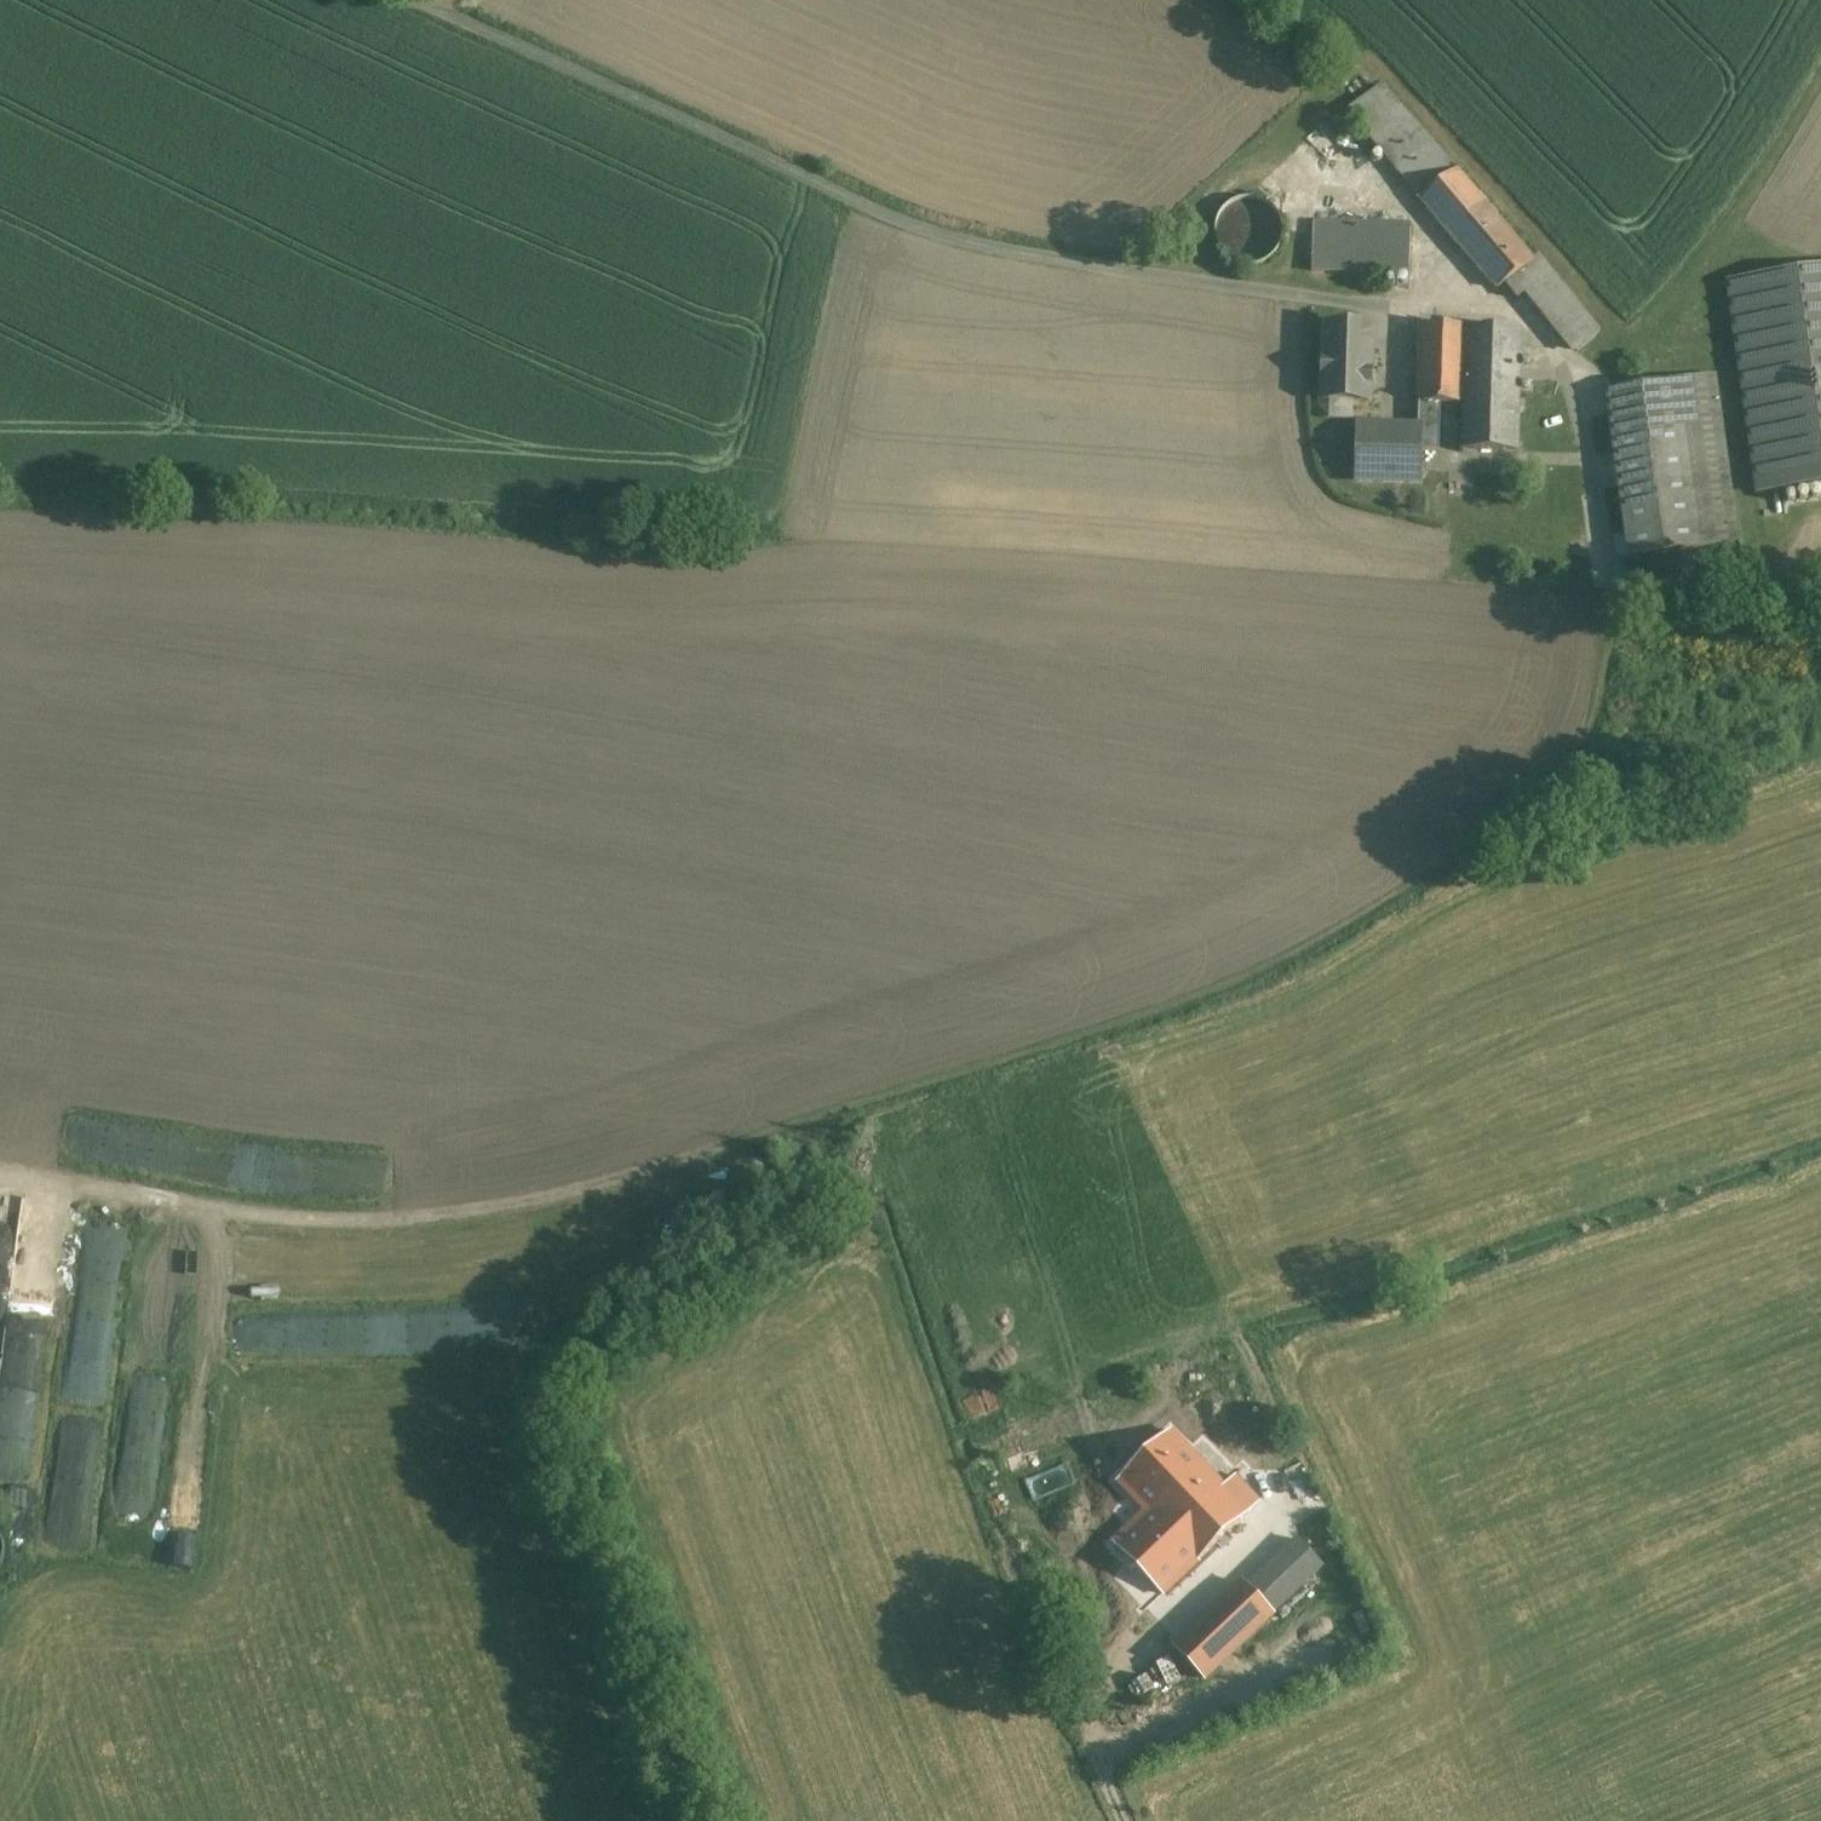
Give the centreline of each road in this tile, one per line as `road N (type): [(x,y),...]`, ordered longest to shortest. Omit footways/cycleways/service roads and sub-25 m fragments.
road 1 (track): [(0,1177),(336,1223),(568,1195),(1281,962),(1451,868),(1539,795),(1593,719),(1614,599)]
road 2 (track): [(1369,305),(1034,258),(920,231),(434,6)]

